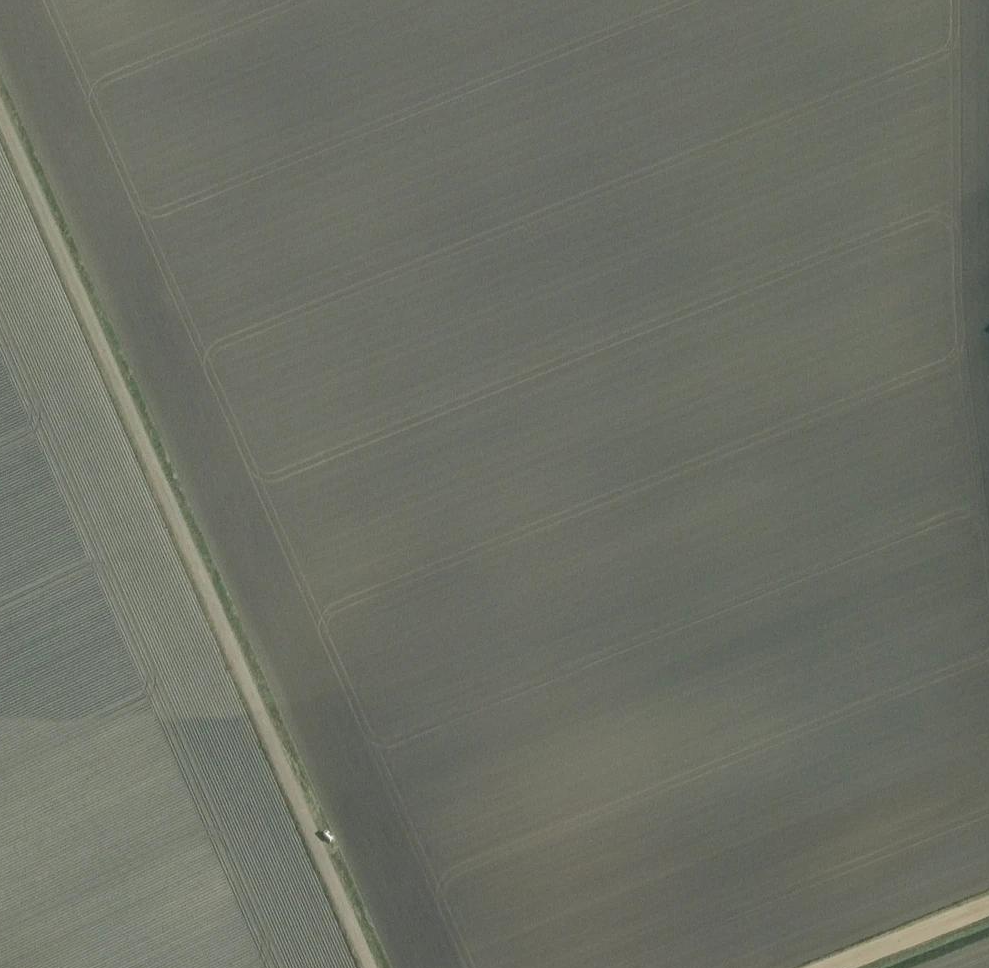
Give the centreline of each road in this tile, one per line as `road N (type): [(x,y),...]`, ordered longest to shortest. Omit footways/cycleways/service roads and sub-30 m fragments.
road 1 (unclassified): [(373,967),(0,108)]
road 2 (track): [(845,967),(988,910)]

